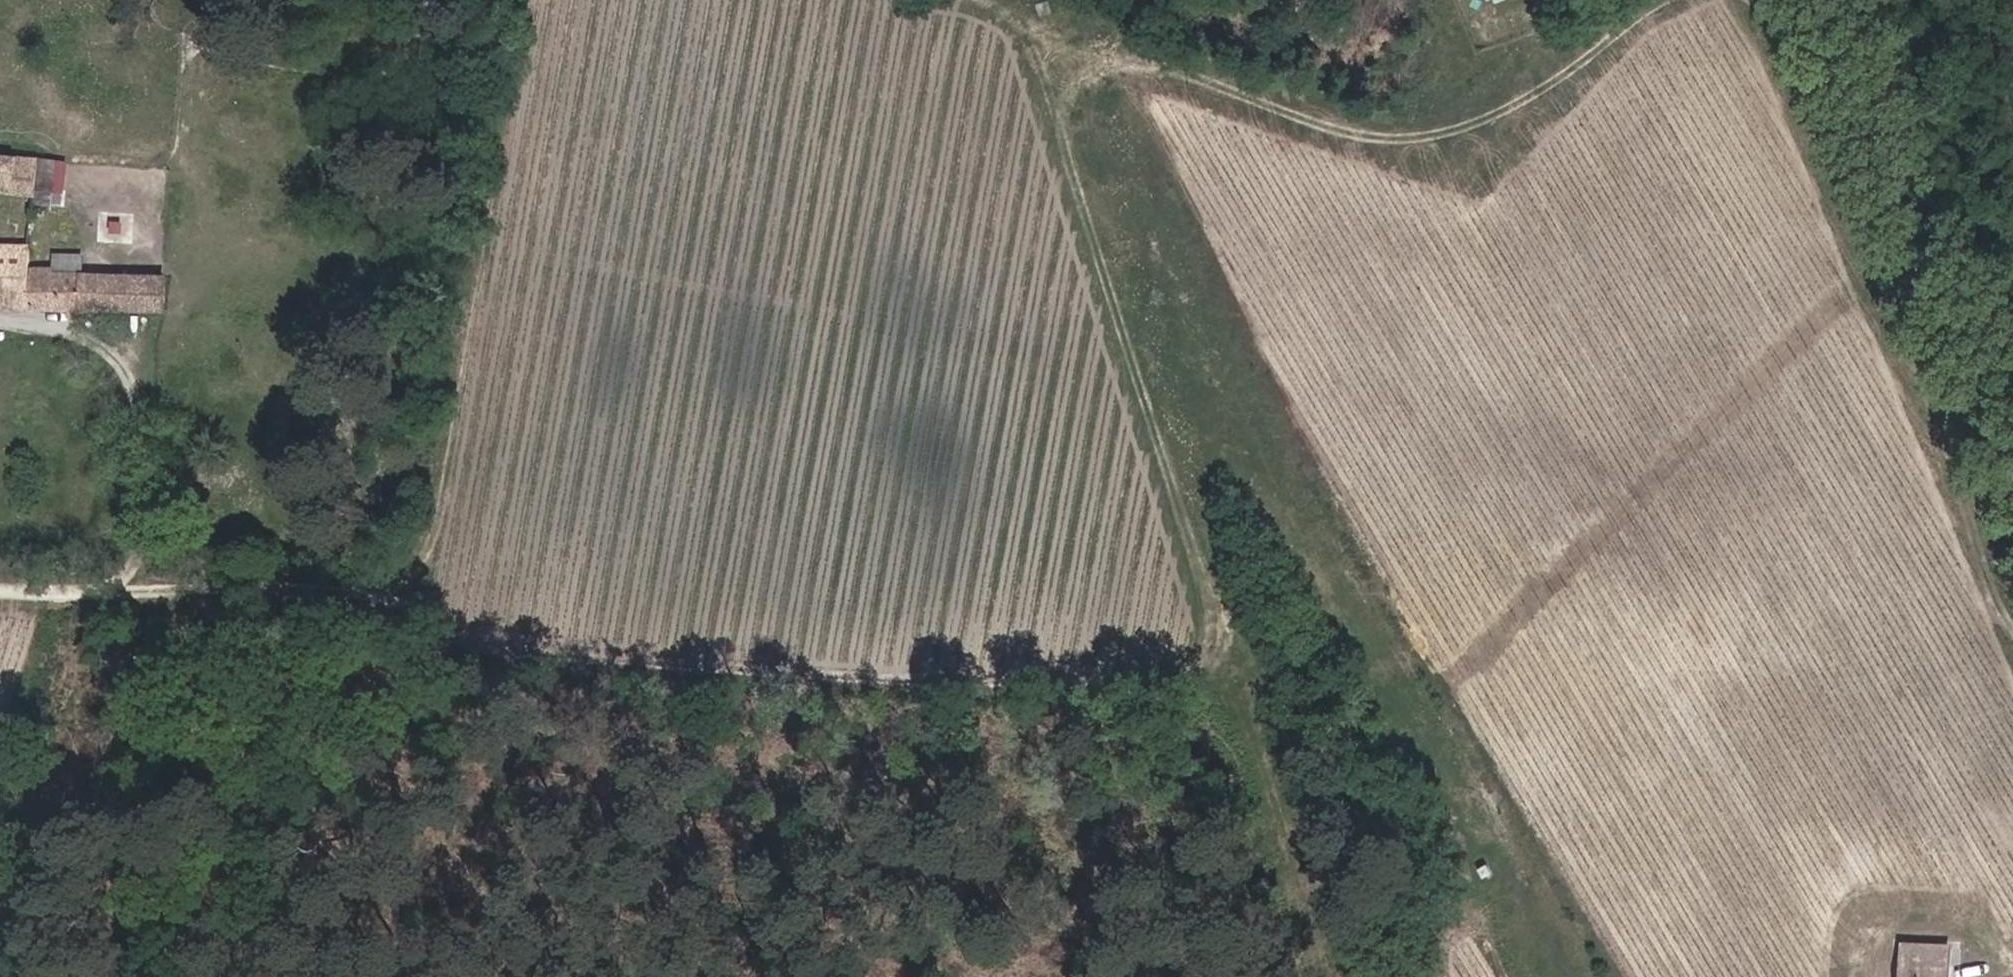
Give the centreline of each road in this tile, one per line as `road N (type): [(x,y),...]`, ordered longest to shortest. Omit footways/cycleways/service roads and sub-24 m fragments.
road 1 (primary): [(1840,0),(2012,427)]

